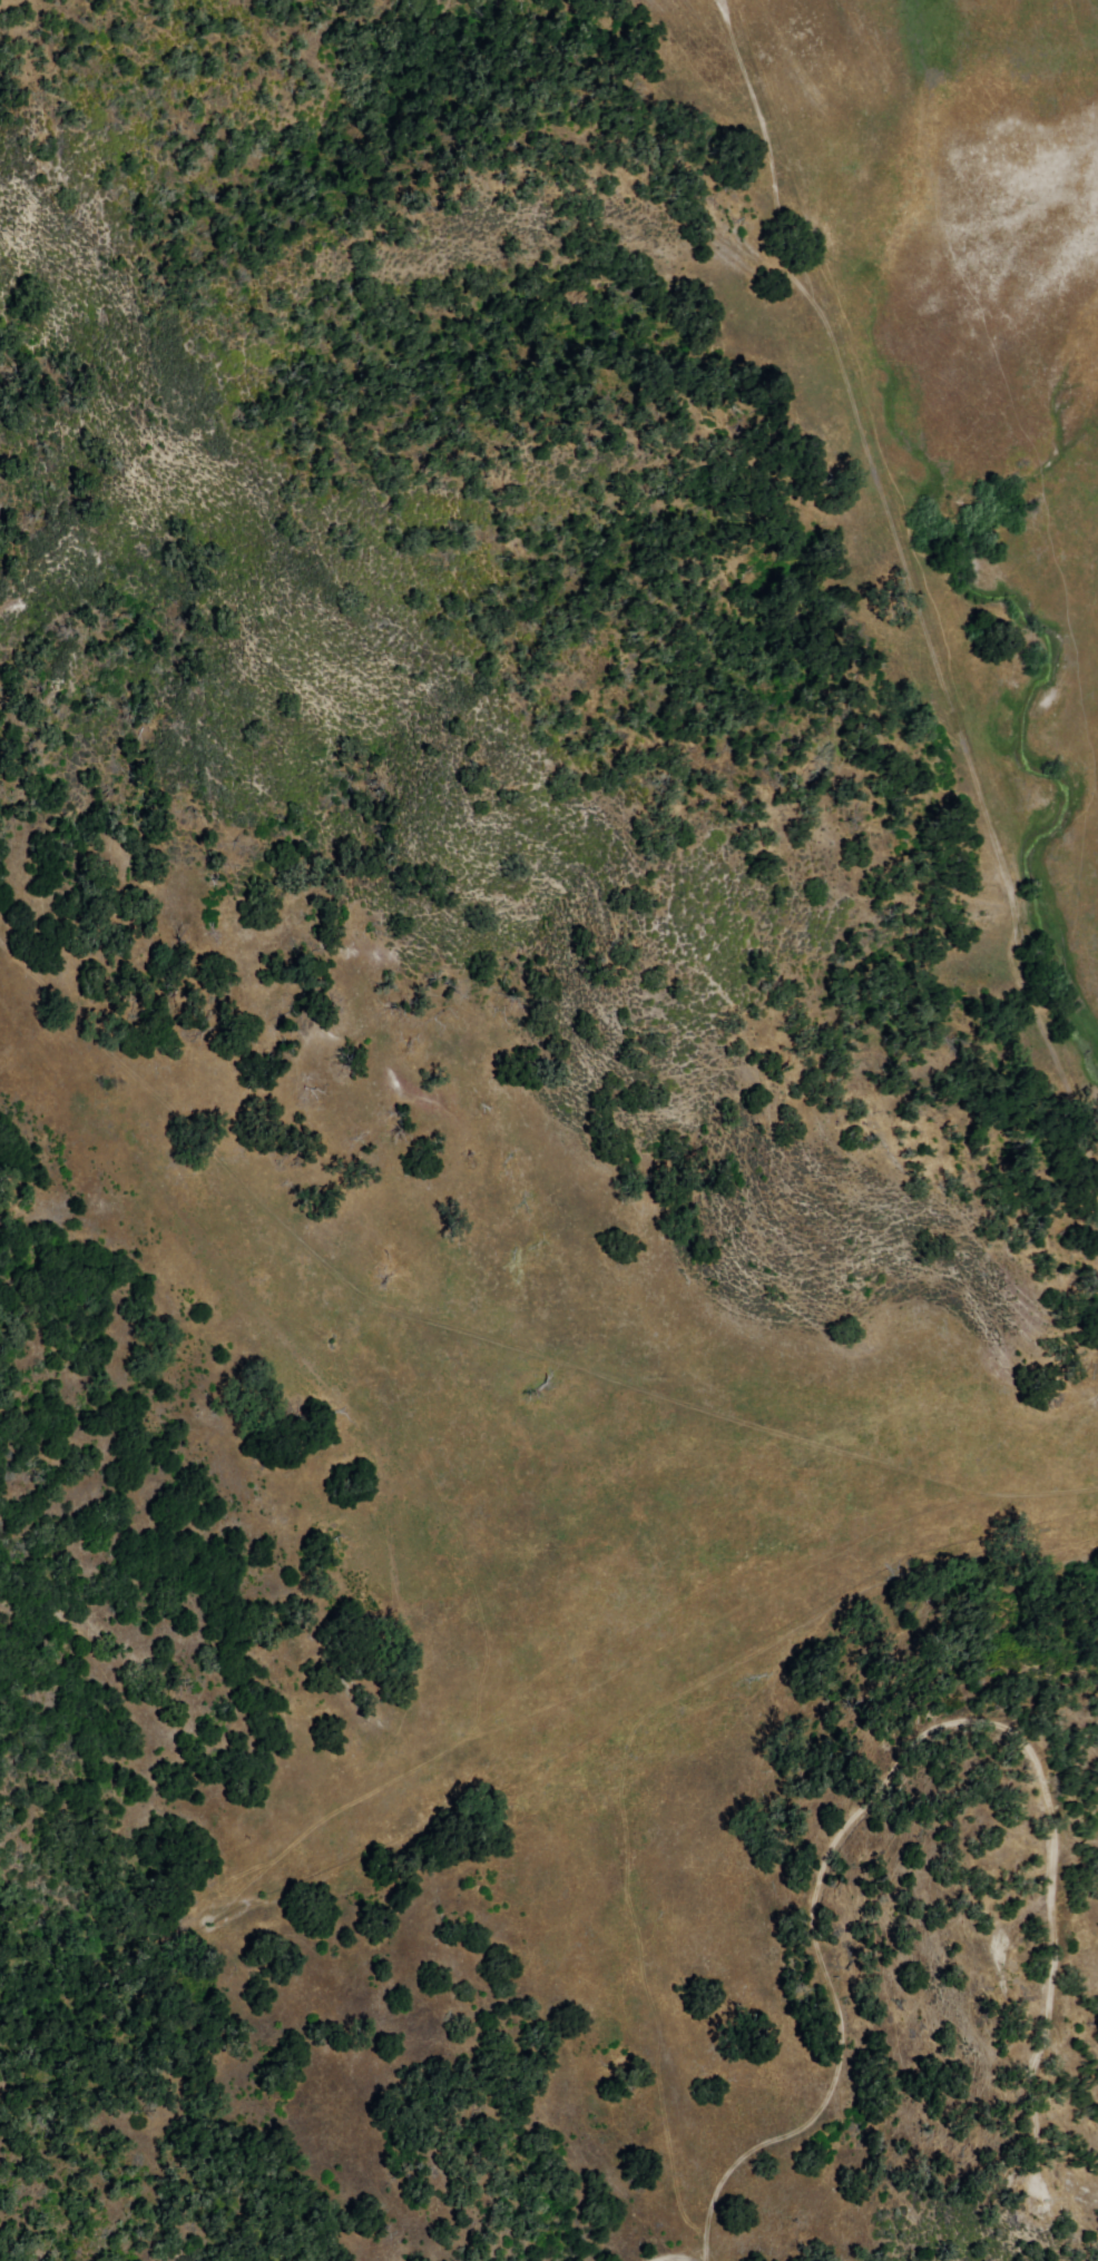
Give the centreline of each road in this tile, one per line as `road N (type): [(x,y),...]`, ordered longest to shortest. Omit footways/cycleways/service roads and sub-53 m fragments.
road 1 (track): [(1097,1488),(974,1493),(375,1305),(266,1221),(0,950)]

